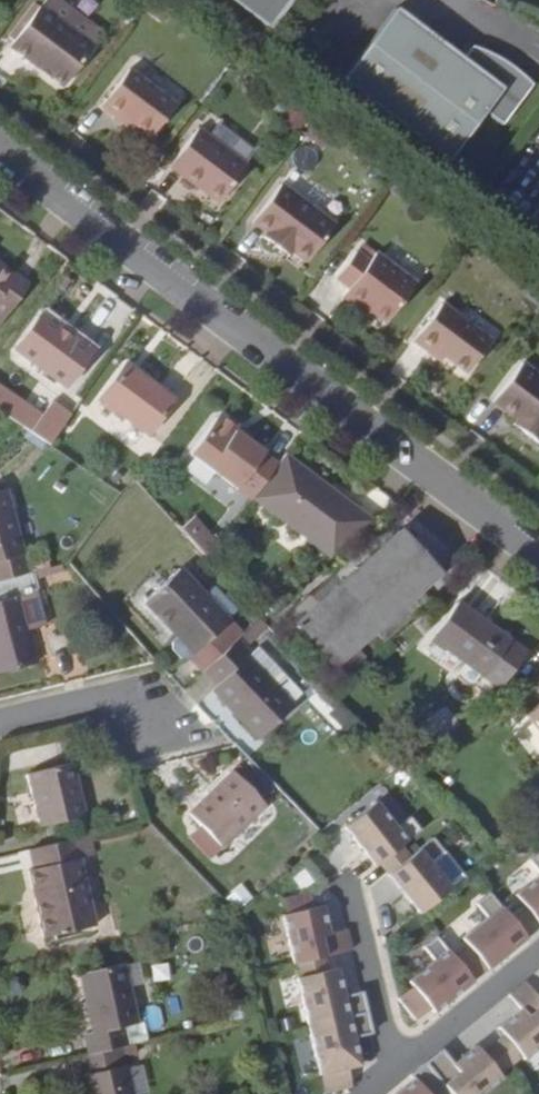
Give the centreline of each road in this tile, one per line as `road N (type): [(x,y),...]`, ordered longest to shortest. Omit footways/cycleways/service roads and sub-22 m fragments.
road 1 (residential): [(0,145),(538,548)]
road 2 (residential): [(538,946),(423,1043),(389,1043),(351,878)]
road 3 (residential): [(0,712),(126,687),(152,722)]

